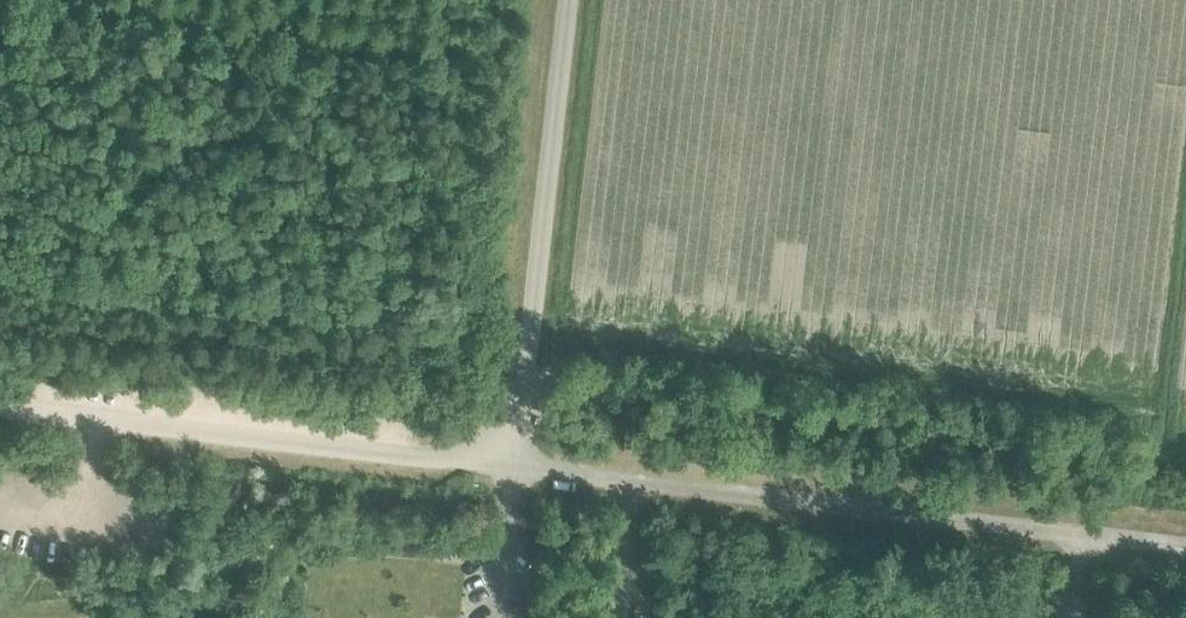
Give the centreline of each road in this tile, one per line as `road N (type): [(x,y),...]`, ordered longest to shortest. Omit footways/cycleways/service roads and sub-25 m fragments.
road 1 (residential): [(1050,522),(506,464)]
road 2 (residential): [(506,464),(0,408)]
road 3 (unclassified): [(506,464),(561,0)]
road 4 (residential): [(1185,550),(1050,522)]

